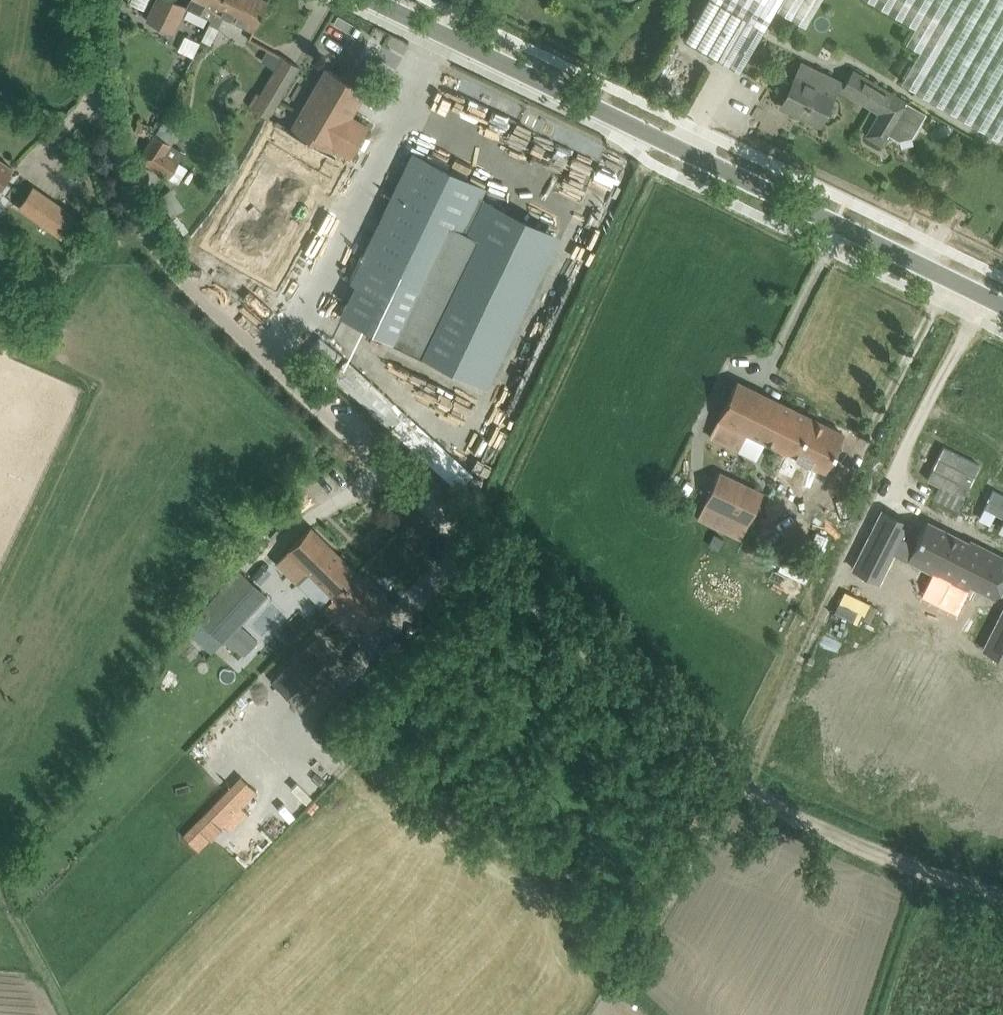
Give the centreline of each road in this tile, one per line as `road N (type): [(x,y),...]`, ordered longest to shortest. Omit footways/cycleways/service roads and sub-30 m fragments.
road 1 (unclassified): [(514,577),(192,289),(152,240),(108,122),(92,0)]
road 2 (tertiary): [(1002,305),(360,0)]
road 3 (track): [(514,577),(742,775)]

